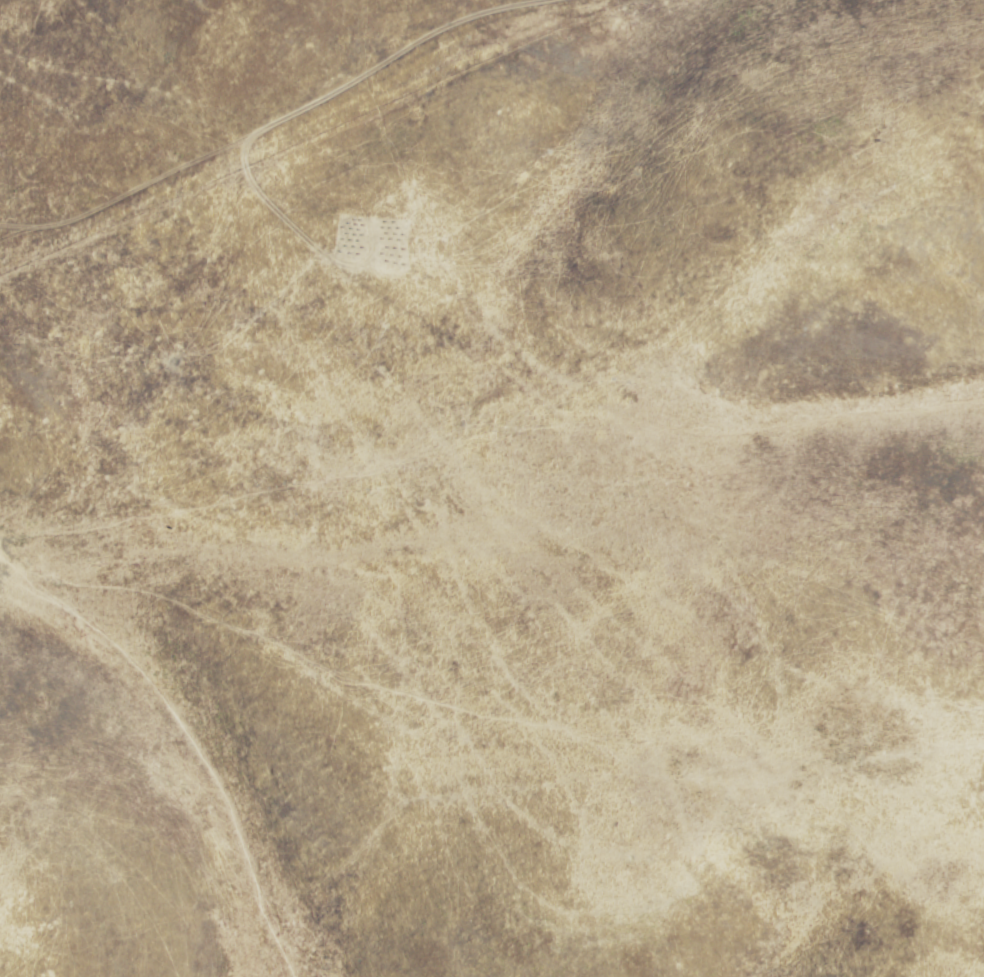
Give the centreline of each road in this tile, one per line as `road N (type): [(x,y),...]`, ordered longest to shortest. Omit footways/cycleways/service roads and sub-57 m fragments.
road 1 (track): [(0,242),(31,239),(177,168),(634,0)]

